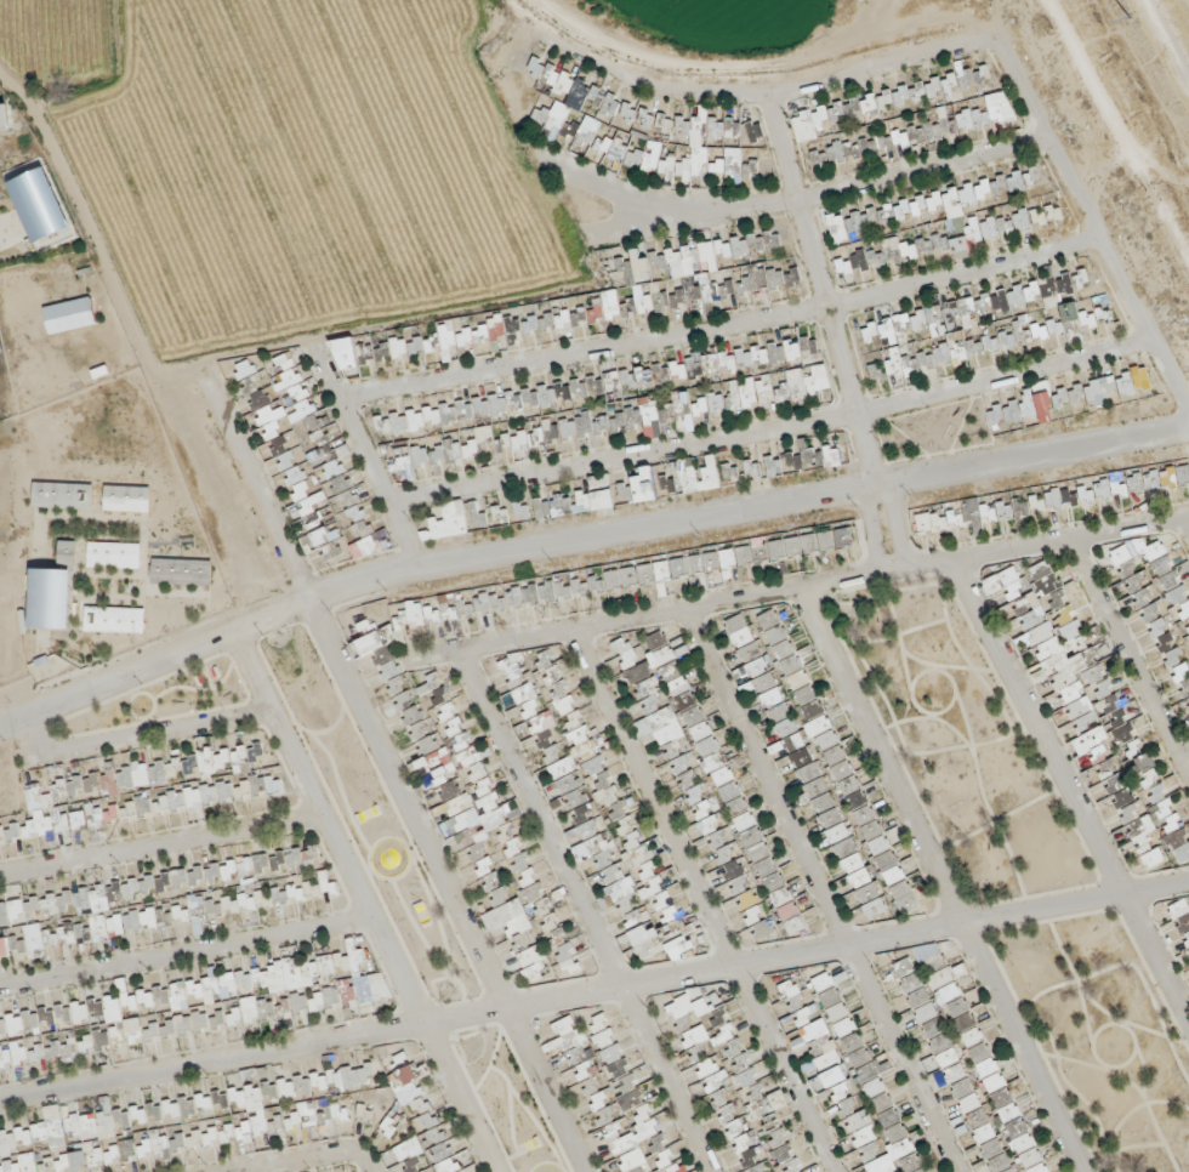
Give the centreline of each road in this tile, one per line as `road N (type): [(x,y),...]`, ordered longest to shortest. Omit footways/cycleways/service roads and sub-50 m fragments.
road 1 (residential): [(0,1102),(1188,886)]
road 2 (residential): [(306,604),(420,570),(1188,429)]
road 3 (residential): [(414,664),(1188,516)]
road 4 (residential): [(1153,343),(857,419),(389,505)]
road 5 (residential): [(345,402),(826,312),(1096,240)]
road 6 (residential): [(800,590),(1080,1171)]
road 7 (residential): [(956,1171),(688,609)]
road 8 (residential): [(951,561),(1188,1031)]
road 9 (residential): [(536,36),(655,90),(715,99),(769,98),(963,45),(991,45),(1002,55)]
road 10 (residential): [(593,237),(797,203),(1047,142)]
road 11 (residential): [(1002,55),(1188,417)]
road 12 (residential): [(769,98),(869,463)]
road 13 (track): [(1188,265),(1049,0)]
road 14 (residential): [(1188,777),(1074,541)]
road 15 (residential): [(670,222),(536,152)]

